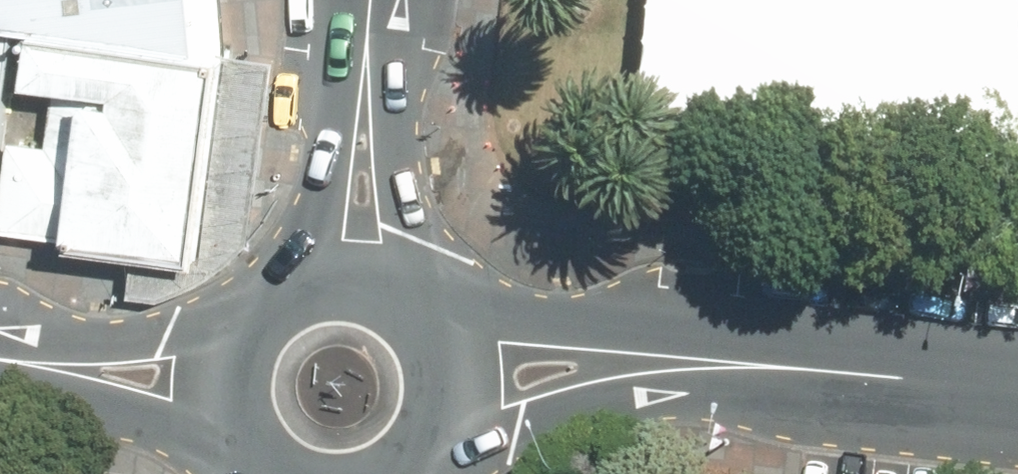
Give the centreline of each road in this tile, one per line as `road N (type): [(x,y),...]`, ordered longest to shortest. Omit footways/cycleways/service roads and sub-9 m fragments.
road 1 (tertiary): [(930,384),(700,390),(565,411),(419,473)]
road 2 (tertiary): [(417,322),(584,319),(698,334),(930,384)]
road 3 (primary): [(371,0),(397,109),(394,303)]
road 4 (primary): [(309,291),(359,0)]
road 5 (unclassified): [(248,459),(66,383),(0,368)]
road 6 (unclassified): [(0,340),(253,327)]
road 7 (primary): [(417,322),(447,383),(445,418),(414,473)]
road 8 (primary): [(248,459),(228,392),(253,327)]

